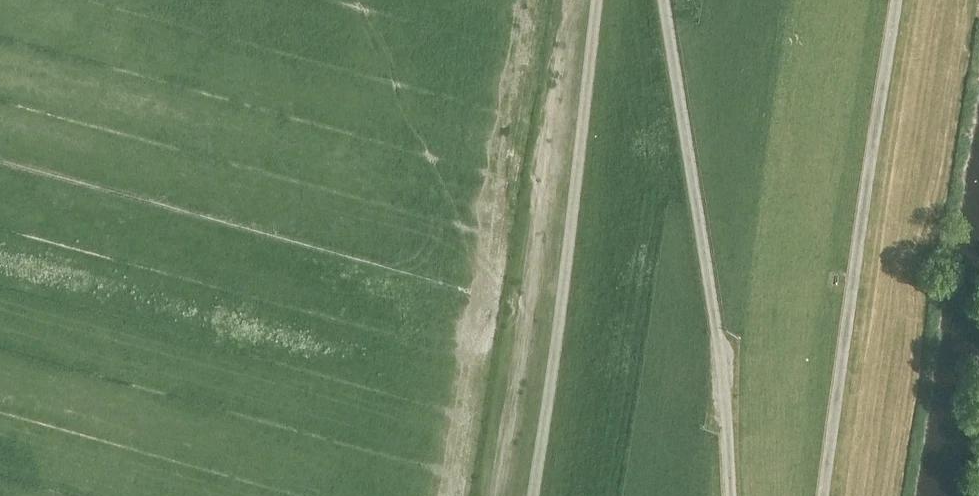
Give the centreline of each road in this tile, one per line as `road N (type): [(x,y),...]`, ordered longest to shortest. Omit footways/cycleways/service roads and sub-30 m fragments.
road 1 (track): [(903,0),(829,495)]
road 2 (track): [(665,0),(724,366),(732,495)]
road 3 (track): [(531,495),(596,0)]

